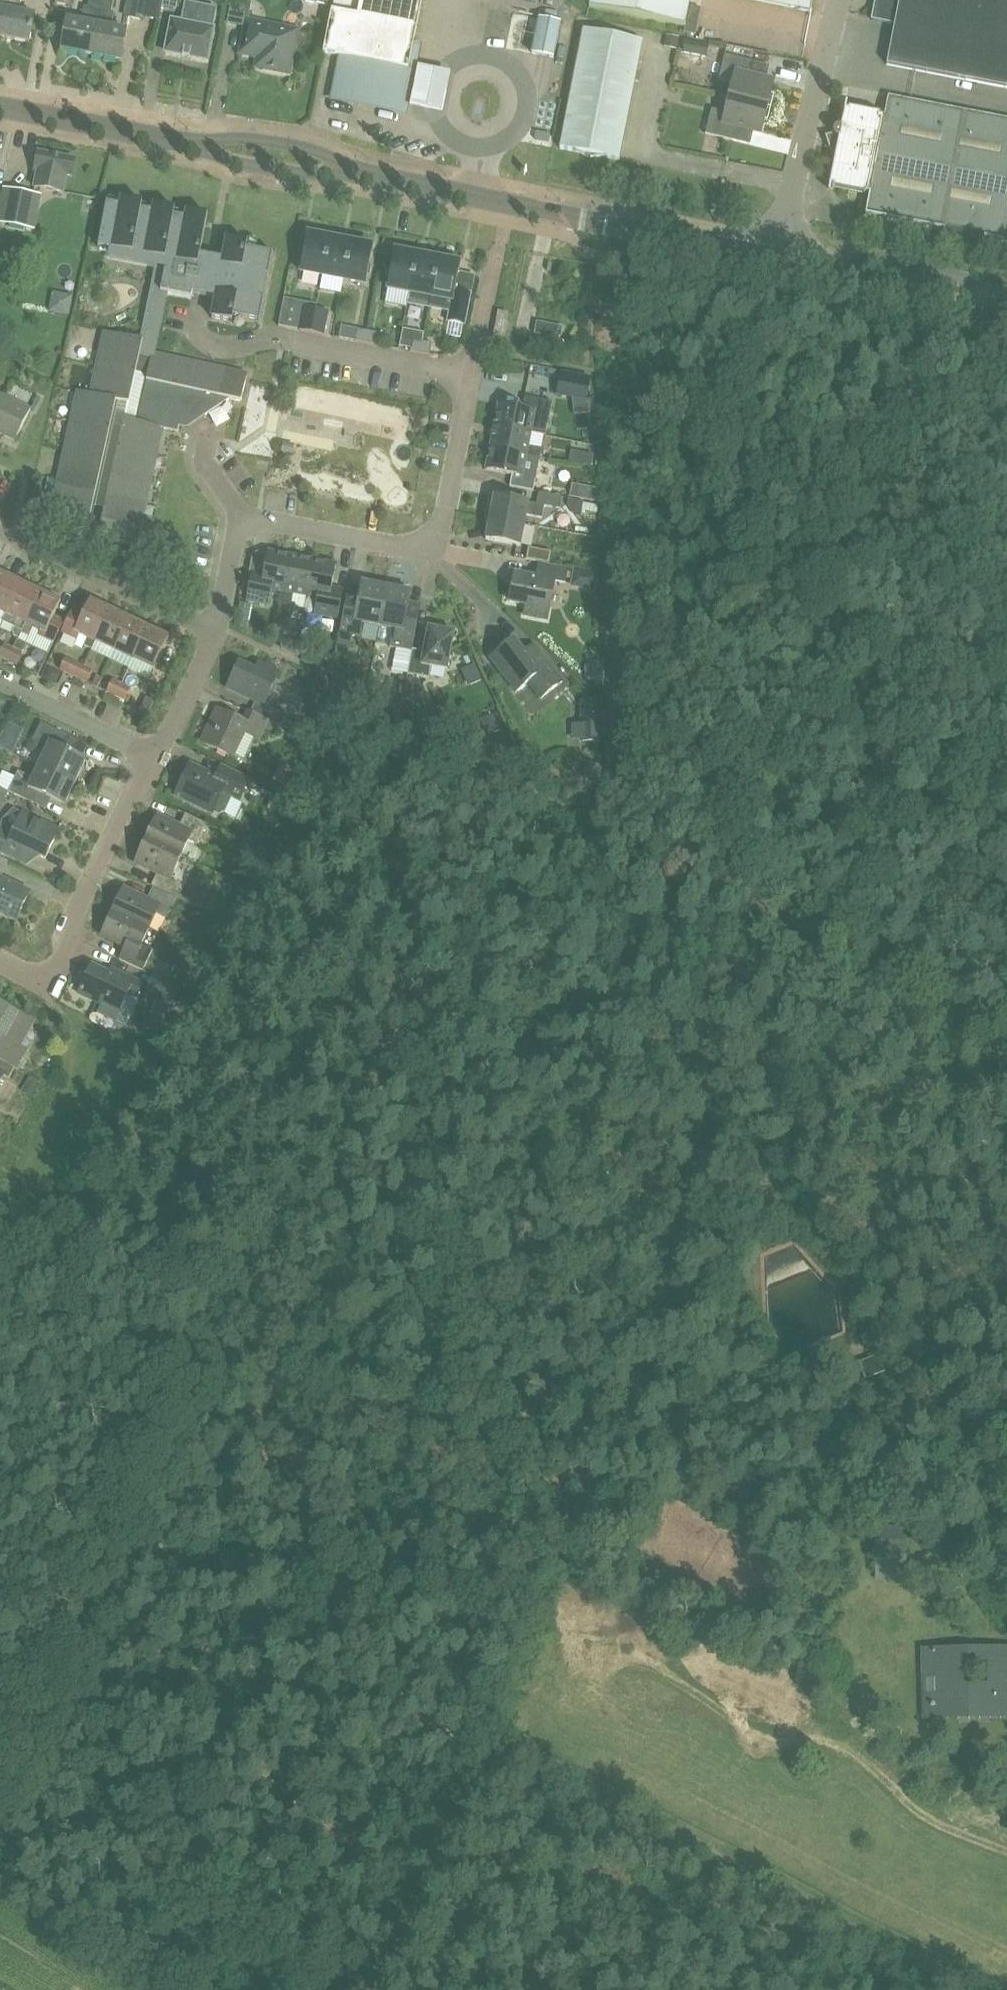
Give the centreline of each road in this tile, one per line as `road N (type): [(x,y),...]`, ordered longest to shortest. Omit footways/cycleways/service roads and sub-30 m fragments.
road 1 (track): [(0,1682),(200,1334),(452,1489)]
road 2 (residential): [(240,520),(398,550),(430,538),(447,498),(472,377)]
road 3 (residential): [(0,959),(43,975),(60,965),(72,911),(154,752)]
road 4 (residential): [(472,377),(276,340),(213,349),(193,327)]
road 5 (primary): [(783,260),(509,205)]
road 6 (residential): [(783,260),(839,0)]
road 7 (residential): [(214,633),(0,529)]
road 8 (primary): [(1006,302),(783,260)]
road 9 (primary): [(194,143),(0,106)]
road 10 (residential): [(472,377),(509,205)]
road 11 (residential): [(154,752),(0,680)]
road 12 (primary): [(354,170),(311,148),(241,137),(194,143)]
road 13 (primary): [(194,143),(268,172),(354,170)]
road 14 (primary): [(509,205),(354,170)]
road 15 (residential): [(154,752),(214,633)]

